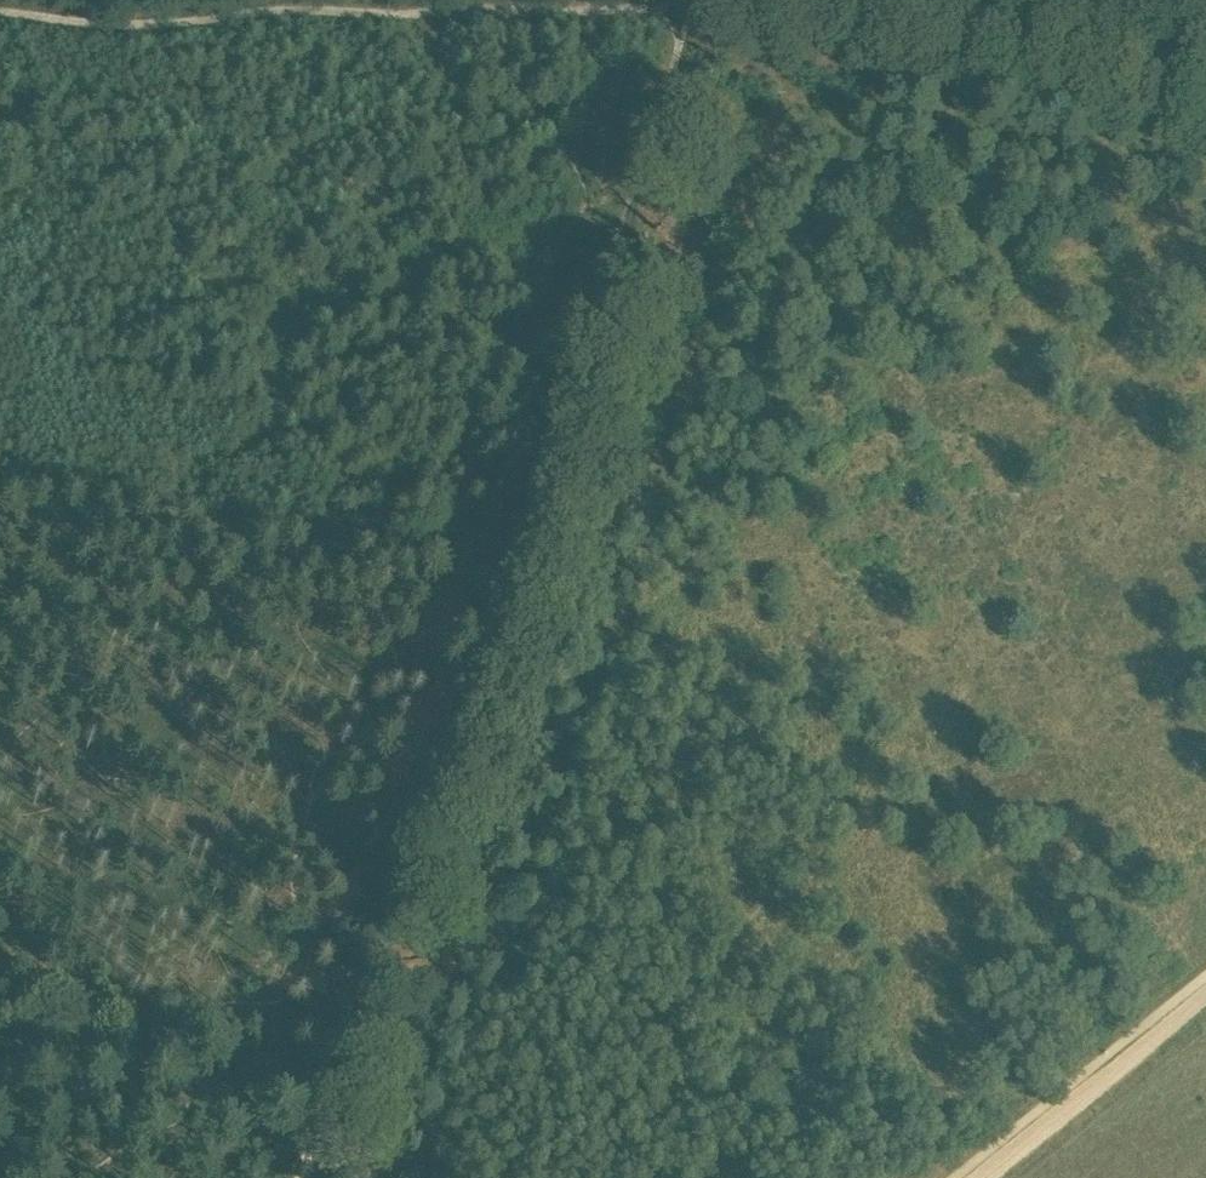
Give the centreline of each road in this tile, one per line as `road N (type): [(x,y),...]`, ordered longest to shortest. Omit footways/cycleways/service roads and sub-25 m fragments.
road 1 (track): [(0,10),(167,22),(256,10),(696,0)]
road 2 (track): [(0,472),(505,578)]
road 3 (track): [(863,0),(1205,72)]
road 4 (track): [(0,996),(157,1044),(264,1062),(333,1087)]
road 5 (track): [(985,1177),(1205,996)]

